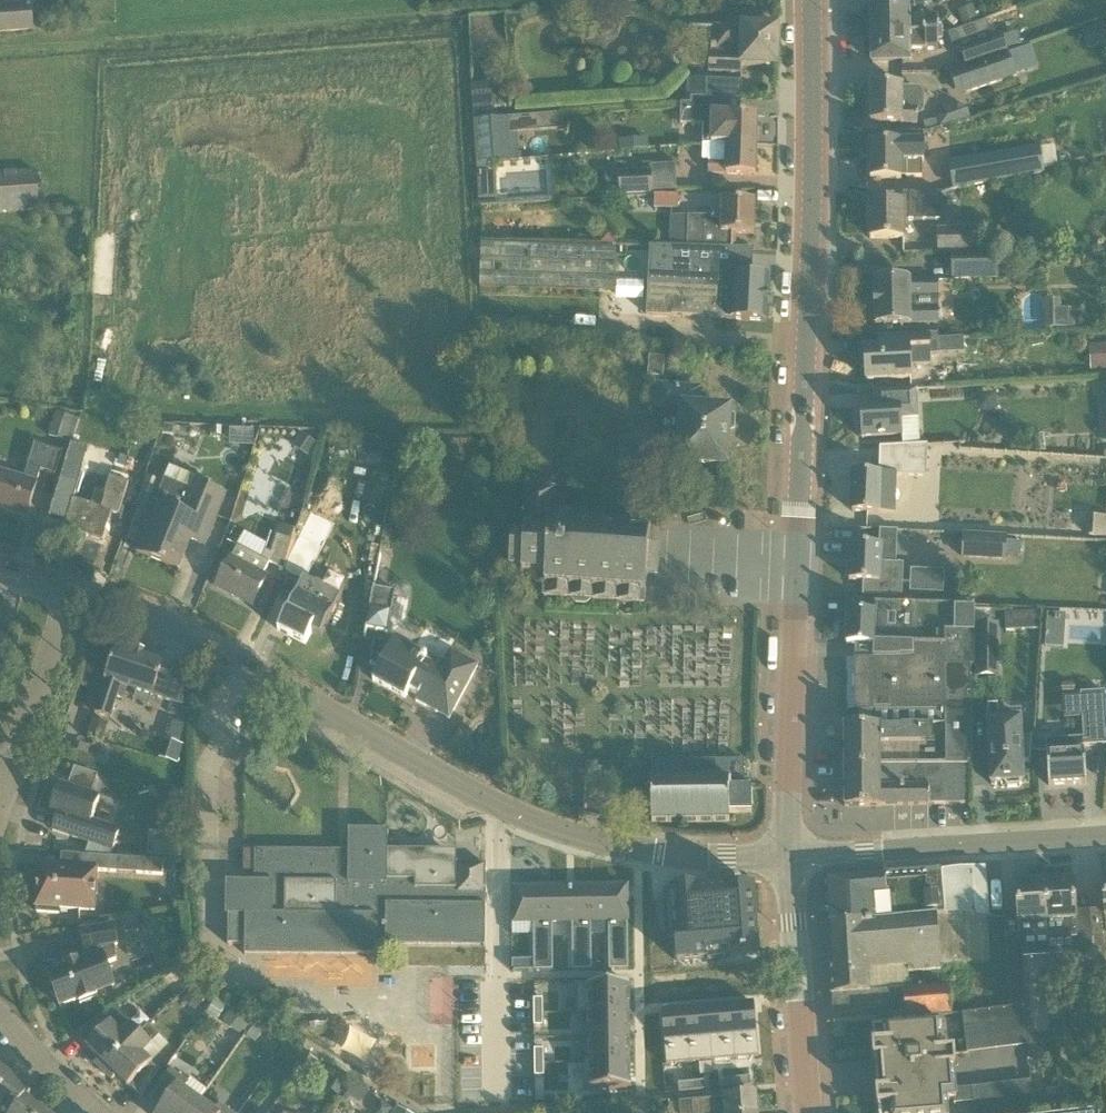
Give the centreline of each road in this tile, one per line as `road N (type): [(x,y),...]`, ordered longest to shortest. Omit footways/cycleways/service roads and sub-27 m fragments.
road 1 (tertiary): [(789,857),(811,0)]
road 2 (residential): [(789,857),(694,855),(533,818),(216,645),(83,591)]
road 3 (residential): [(789,857),(1105,837)]
road 4 (tertiary): [(810,1112),(789,857)]
road 5 (residential): [(0,814),(83,591)]
road 6 (residential): [(94,1112),(0,1022)]

